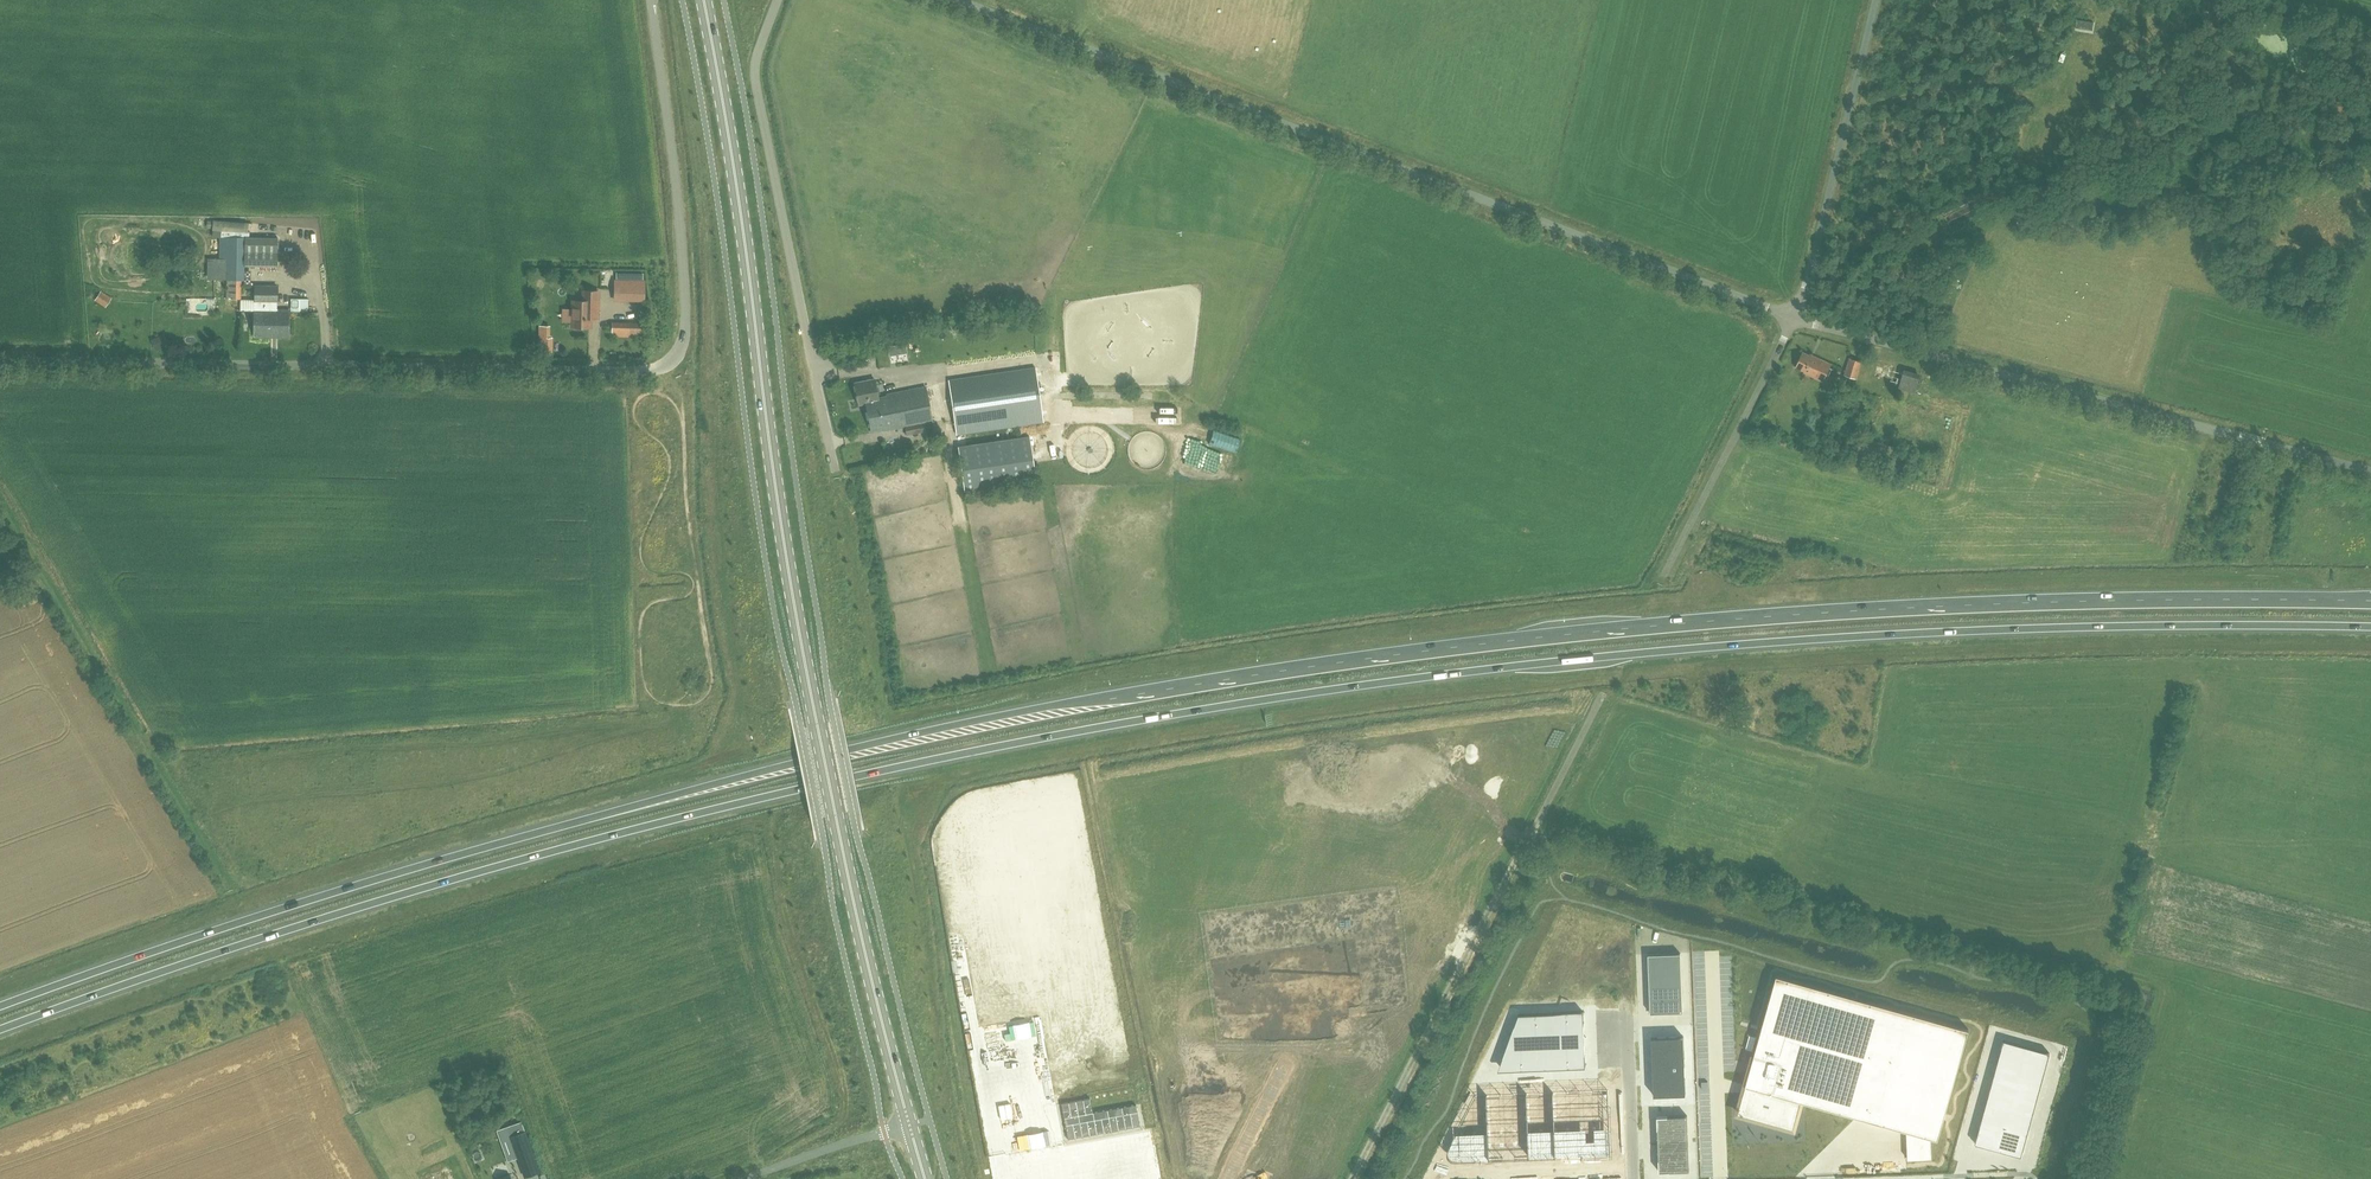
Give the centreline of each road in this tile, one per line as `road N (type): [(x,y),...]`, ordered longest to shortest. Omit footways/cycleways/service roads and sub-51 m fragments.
road 1 (trunk): [(2370,602),(2061,601),(1610,629),(1038,709),(528,833),(191,938),(0,1009)]
road 2 (trunk): [(0,1032),(200,959),(532,856),(685,816),(1144,719),(1455,674),(1768,641),(2079,626),(2370,629)]
road 3 (secondary): [(909,1124),(855,907),(793,590),(704,0)]
road 4 (unclassified): [(649,0),(674,169),(686,330),(672,361),(0,354)]
road 5 (unclassified): [(1797,318),(958,0)]
road 6 (unclassified): [(2269,446),(1797,318)]
road 7 (track): [(1354,1178),(1532,834)]
road 8 (unclassified): [(1797,318),(1876,0)]
road 9 (unclassified): [(1664,573),(1797,318)]
road 10 (unclassified): [(748,1178),(909,1124)]
road 11 (unclassified): [(1532,834),(1601,695)]

